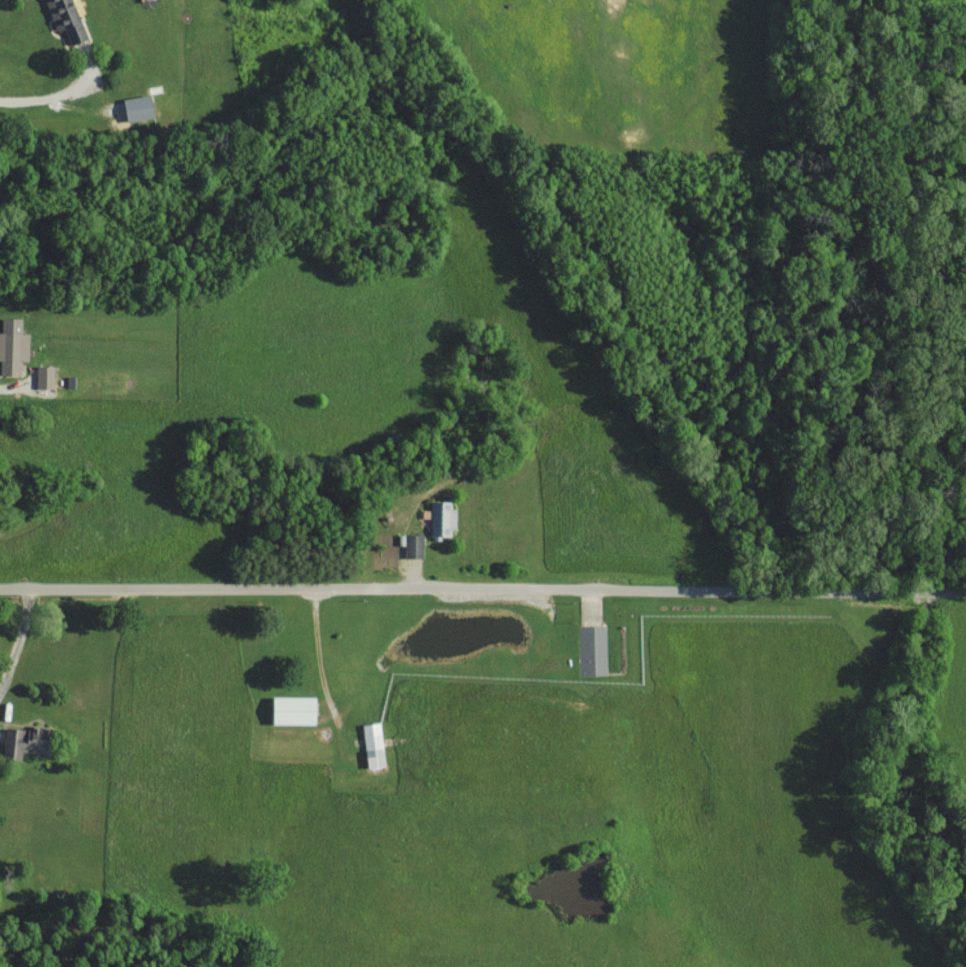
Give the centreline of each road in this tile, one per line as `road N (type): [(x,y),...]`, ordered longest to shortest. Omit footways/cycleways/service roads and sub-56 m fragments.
road 1 (residential): [(0,588),(965,591)]

